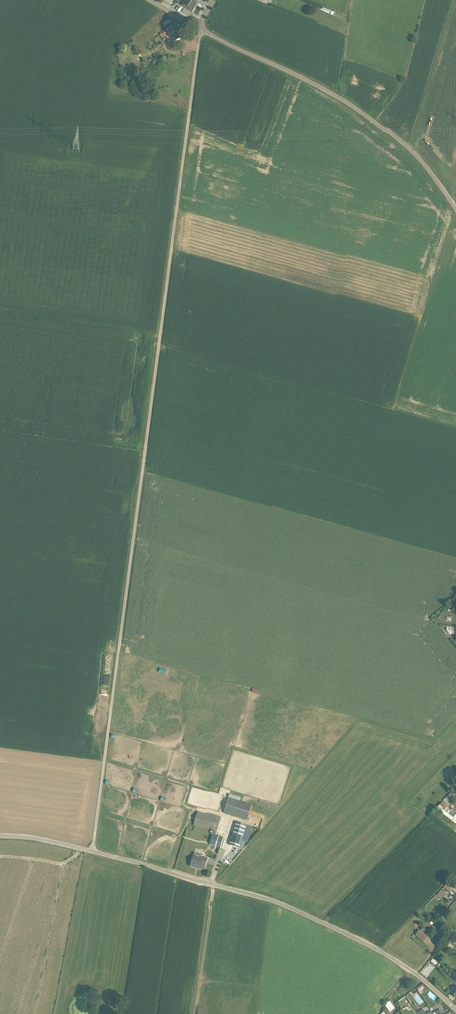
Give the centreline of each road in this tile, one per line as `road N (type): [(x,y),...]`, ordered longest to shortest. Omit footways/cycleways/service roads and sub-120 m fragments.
road 1 (unclassified): [(200,29),(92,852)]
road 2 (unclassified): [(455,1011),(391,959),(289,909),(92,852)]
road 3 (unclassified): [(455,212),(413,155),(368,117),(200,29)]

